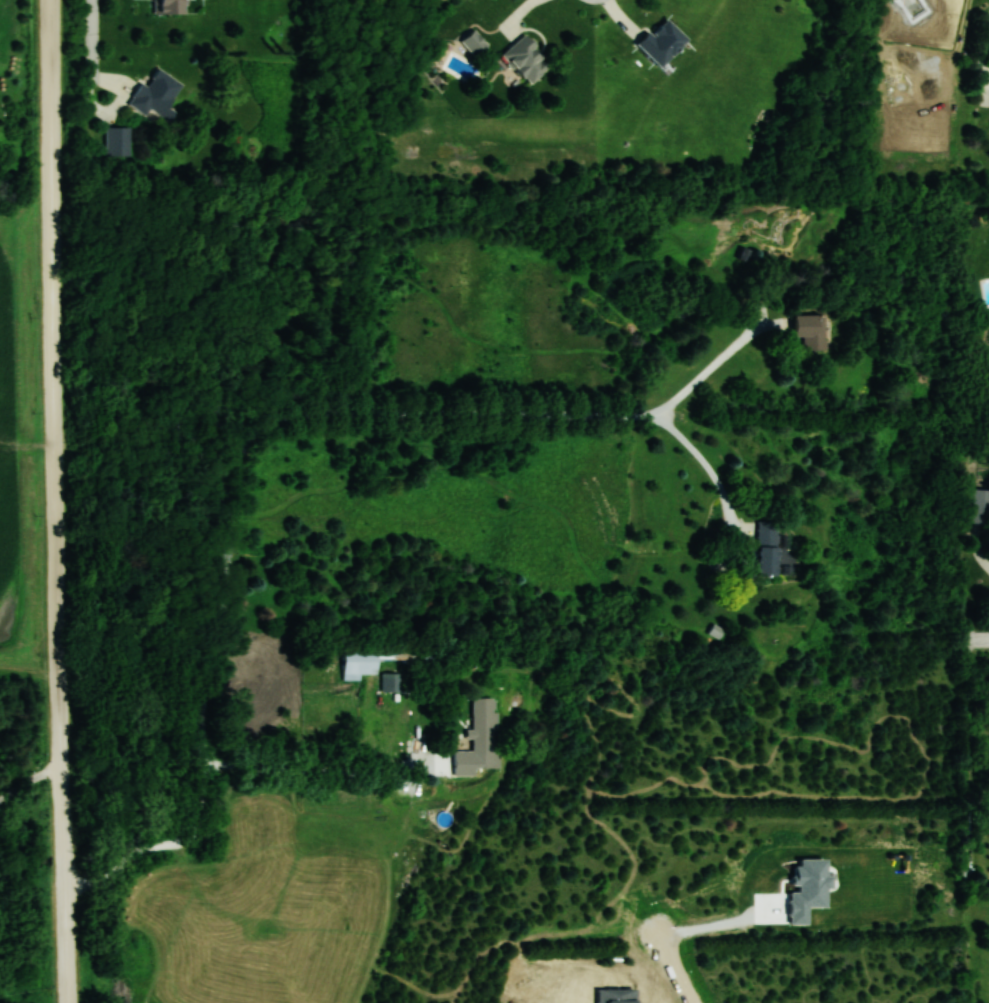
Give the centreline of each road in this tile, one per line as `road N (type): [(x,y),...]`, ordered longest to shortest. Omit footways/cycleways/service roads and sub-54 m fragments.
road 1 (residential): [(69,1002),(49,0)]

